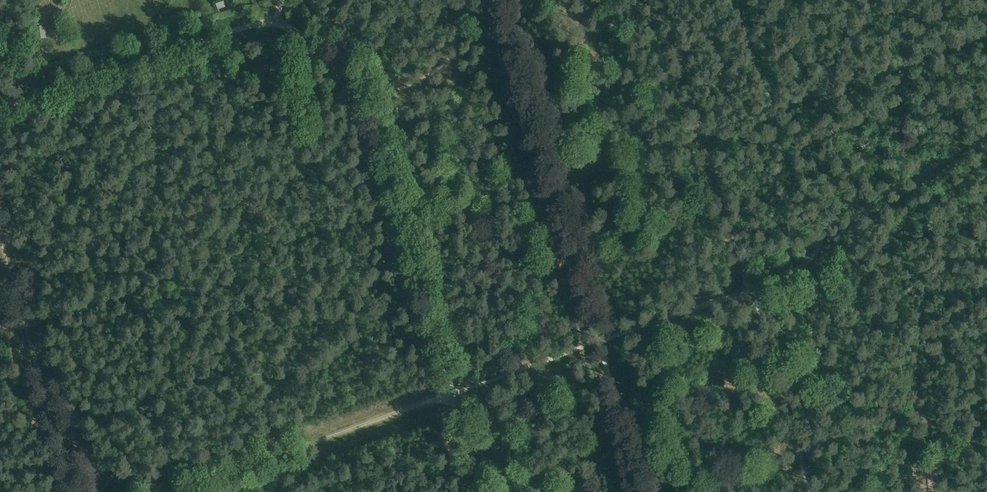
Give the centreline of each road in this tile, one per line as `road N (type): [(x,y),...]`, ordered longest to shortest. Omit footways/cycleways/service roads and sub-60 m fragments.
road 1 (track): [(365,98),(454,396)]
road 2 (track): [(173,491),(454,396)]
road 3 (track): [(0,98),(272,8)]
road 4 (track): [(550,0),(592,32),(671,13),(707,139)]
road 5 (track): [(365,98),(434,76),(477,0)]
road 6 (track): [(756,290),(707,139)]
road 7 (track): [(272,8),(361,71),(365,98)]

